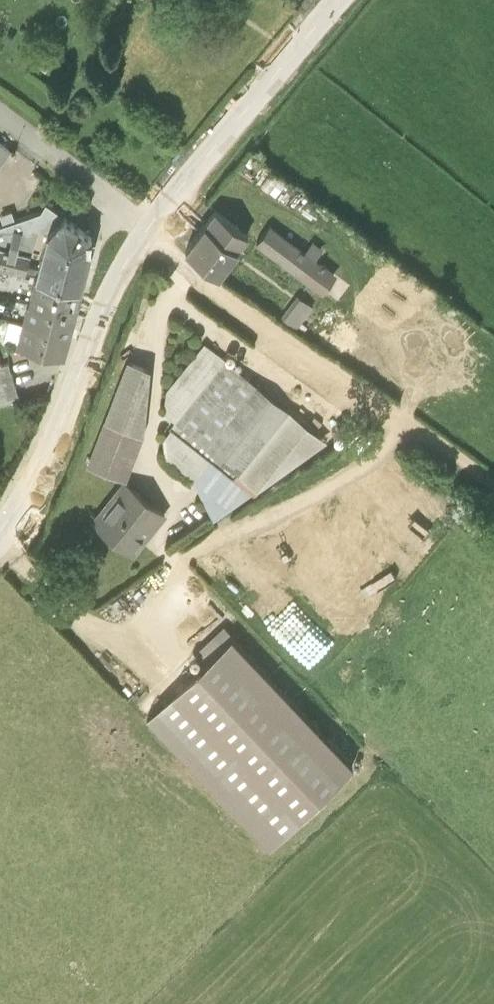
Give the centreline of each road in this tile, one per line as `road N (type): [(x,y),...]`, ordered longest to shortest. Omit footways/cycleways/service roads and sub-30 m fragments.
road 1 (tertiary): [(338,0),(148,228),(27,496),(0,535)]
road 2 (track): [(148,228),(493,488)]

